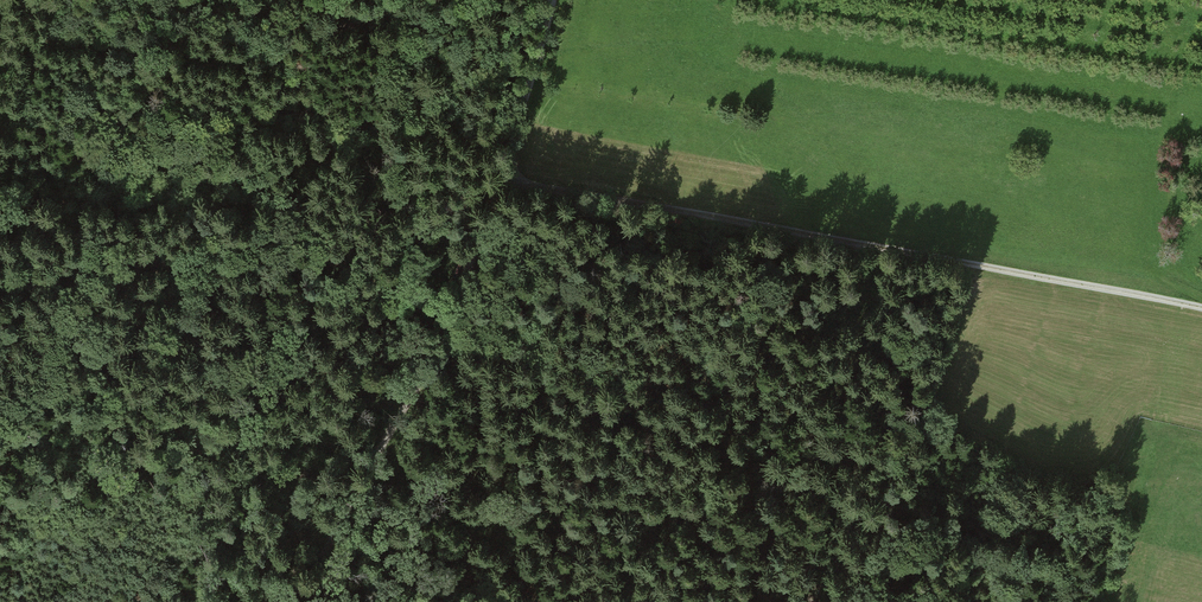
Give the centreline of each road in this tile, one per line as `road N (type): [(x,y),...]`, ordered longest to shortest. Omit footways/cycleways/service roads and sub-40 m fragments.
road 1 (track): [(1201,309),(498,185),(376,252),(339,260),(111,257),(0,280)]
road 2 (track): [(286,601),(324,563),(450,330),(552,0)]
road 3 (track): [(814,601),(536,356),(450,330)]
road 4 (track): [(0,37),(258,52),(449,0)]

